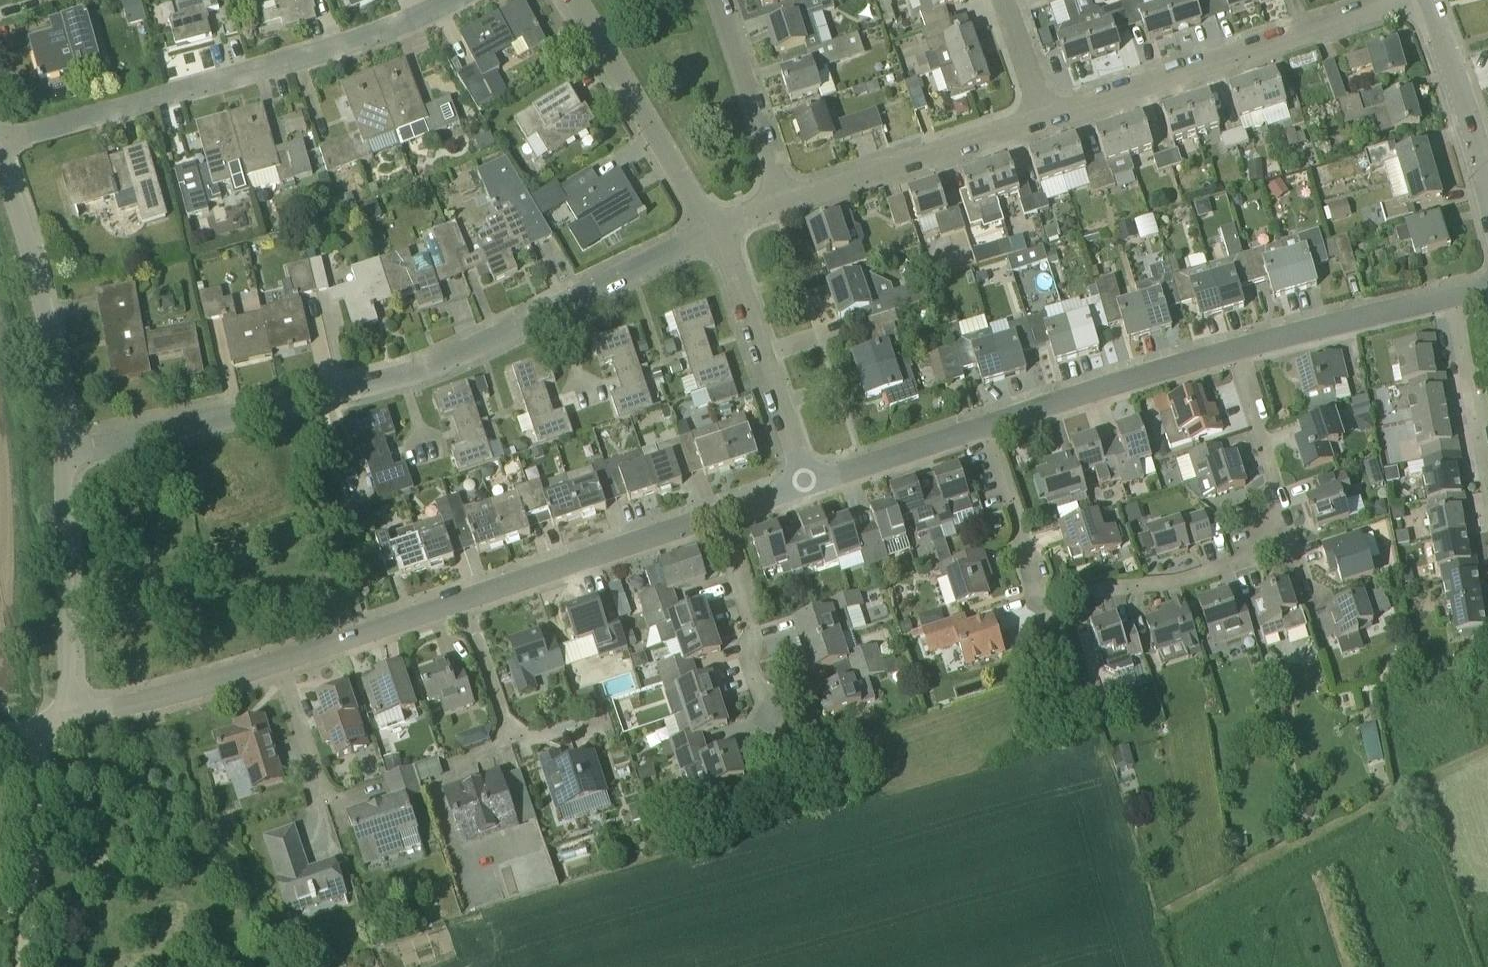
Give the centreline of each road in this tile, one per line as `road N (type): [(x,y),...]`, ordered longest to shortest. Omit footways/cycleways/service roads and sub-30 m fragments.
road 1 (residential): [(63,446),(437,366),(717,232)]
road 2 (residential): [(1237,349),(1290,548),(1165,587),(1115,587),(1045,604),(985,426)]
road 3 (residential): [(0,145),(310,53),(450,0)]
road 4 (residential): [(1043,120),(1410,0)]
road 5 (track): [(1162,916),(1487,752)]
road 6 (unclassified): [(63,446),(57,368),(0,166)]
road 7 (residential): [(783,206),(1043,120)]
road 8 (unclassified): [(75,718),(67,682),(63,446)]
road 9 (residential): [(717,232),(576,0)]
road 10 (residential): [(807,484),(717,232)]
road 11 (unclassified): [(463,595),(716,514)]
road 12 (unclassified): [(985,426),(1237,349)]
road 13 (unclassified): [(23,966),(38,774),(29,725)]
road 14 (unclassified): [(1237,349),(1452,296)]
road 15 (residential): [(783,206),(718,0)]
road 16 (unclassified): [(75,718),(282,662)]
road 17 (residential): [(716,514),(768,721)]
road 18 (tertiary): [(1487,201),(1423,0)]
road 19 (residential): [(1487,501),(1452,296)]
road 20 (unclassified): [(282,662),(463,595)]
road 21 (unclassified): [(807,484),(985,426)]
road 22 (residential): [(463,595),(516,750)]
road 23 (residential): [(282,662),(319,786)]
road 24 (residential): [(1043,120),(1005,0)]

